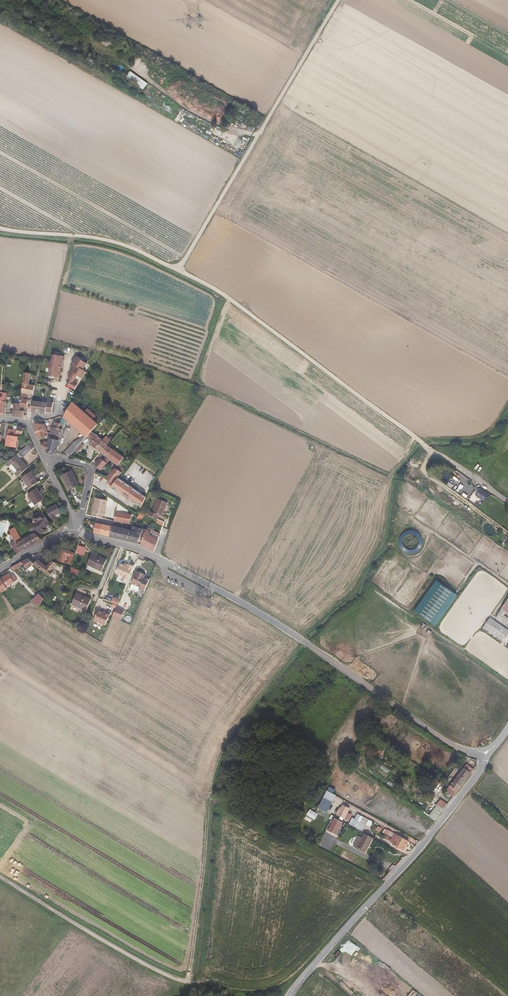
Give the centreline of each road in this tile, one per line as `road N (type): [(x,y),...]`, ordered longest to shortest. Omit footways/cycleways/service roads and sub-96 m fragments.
road 1 (unclassified): [(75,528),(139,550),(235,601),(450,745),(488,754)]
road 2 (track): [(507,500),(180,268)]
road 3 (unclassified): [(488,754),(413,856),(288,995)]
road 4 (track): [(180,268),(338,0)]
road 5 (track): [(230,995),(173,978),(0,874)]
road 6 (track): [(235,601),(324,446),(391,476)]
road 7 (track): [(180,268),(106,239),(0,229)]

